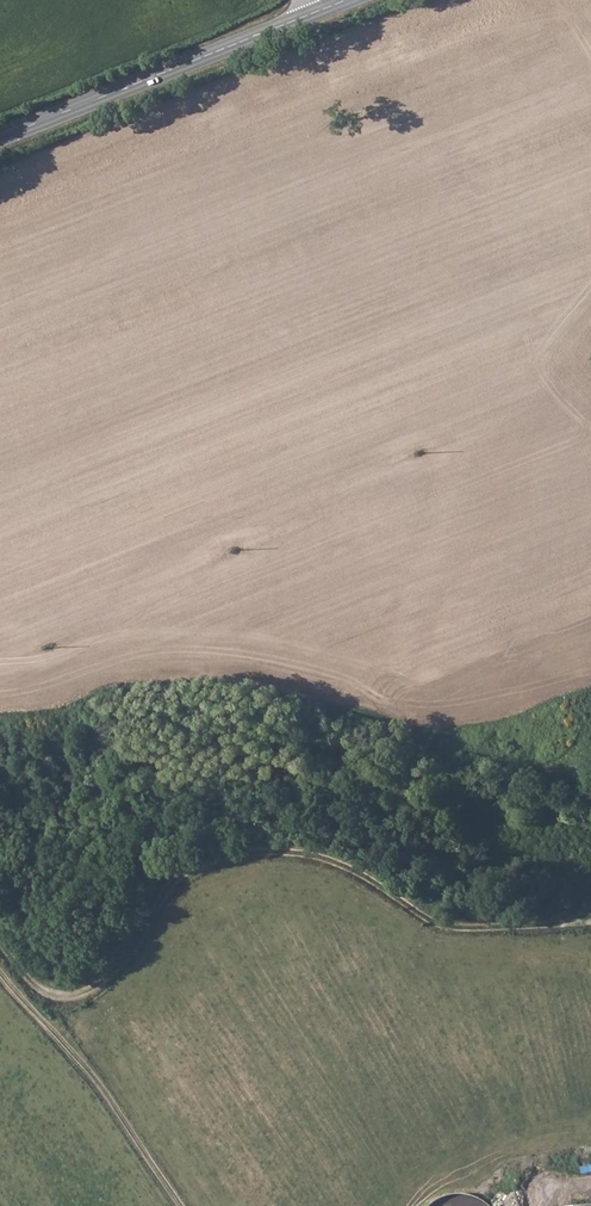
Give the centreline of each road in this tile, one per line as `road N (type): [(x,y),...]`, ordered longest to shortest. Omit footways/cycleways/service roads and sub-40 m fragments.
road 1 (track): [(0,943),(24,980),(60,995),(105,981),(172,876),(221,856),(273,852),(351,866),(429,922),(590,925)]
road 2 (secondary): [(325,9),(0,139)]

